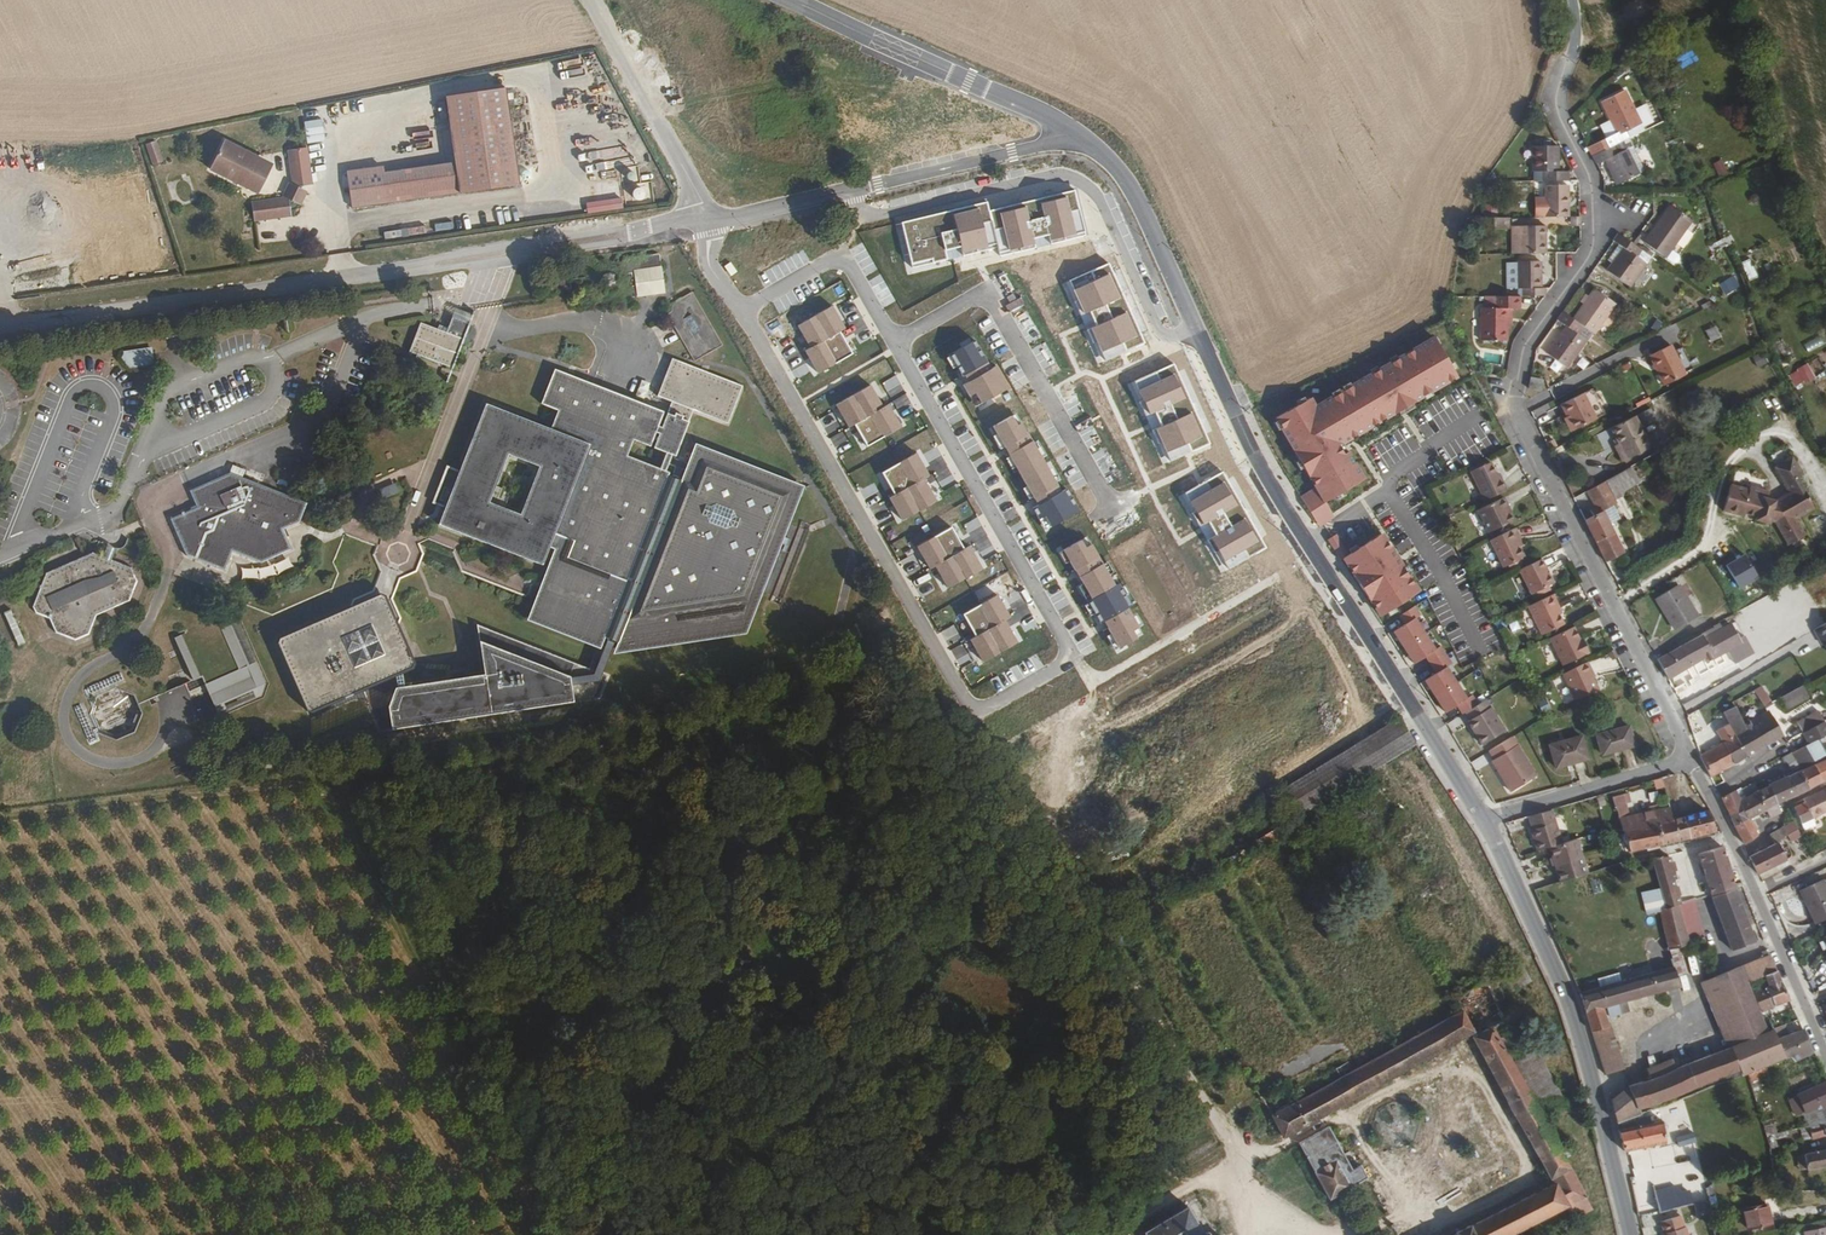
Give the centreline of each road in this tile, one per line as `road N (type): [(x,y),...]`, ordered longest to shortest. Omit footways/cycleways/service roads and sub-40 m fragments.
road 1 (residential): [(894,343),(1069,649),(1062,663),(982,709),(966,700),(741,311)]
road 2 (residential): [(709,217),(0,330)]
road 3 (track): [(1316,1234),(1283,1217),(1258,1188),(976,709)]
road 4 (tertiary): [(1484,819),(1254,453),(1196,326)]
road 5 (residential): [(852,190),(860,210),(878,215),(1046,176),(1074,178),(1098,195),(1159,329),(1177,335),(1196,326)]
road 6 (tertiary): [(1630,1234),(1573,1009),(1484,819)]
road 7 (residential): [(1690,759),(1519,415)]
road 8 (residential): [(1519,415),(1525,346),(1593,240),(1593,190),(1559,114),(1570,60)]
road 9 (residential): [(894,343),(986,291),(1113,509)]
road 10 (residential): [(1825,1056),(1690,759)]
road 11 (tertiary): [(1074,129),(788,0)]
road 12 (unclassified): [(709,217),(590,0)]
road 13 (tertiary): [(1196,326),(1129,184),(1074,129)]
road 14 (residential): [(1074,129),(1057,142),(852,190)]
road 15 (residential): [(741,311),(843,253),(894,343)]
road 16 (residential): [(1484,819),(1690,759)]
road 17 (residential): [(852,190),(709,217)]

